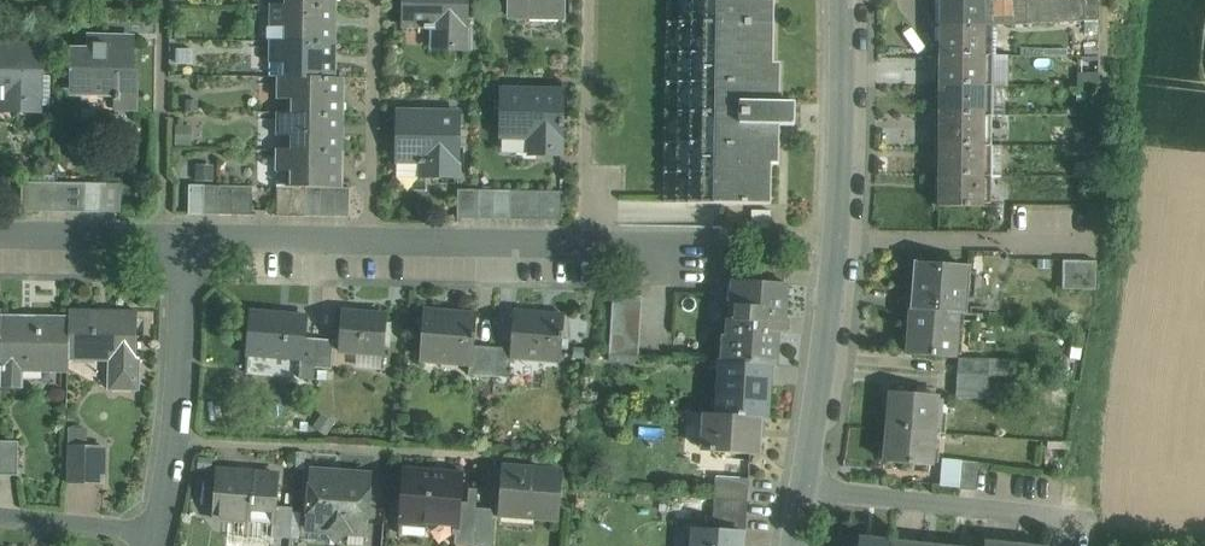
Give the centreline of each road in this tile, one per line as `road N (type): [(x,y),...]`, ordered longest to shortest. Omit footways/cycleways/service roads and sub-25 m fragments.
road 1 (residential): [(185,247),(668,261)]
road 2 (residential): [(156,532),(175,445),(185,247)]
road 3 (residential): [(806,490),(1091,519)]
road 4 (residential): [(806,490),(845,239)]
road 5 (residential): [(845,239),(850,0)]
road 6 (residential): [(845,239),(1067,242)]
road 7 (residential): [(185,247),(0,243)]
road 8 (residential): [(156,532),(0,517)]

